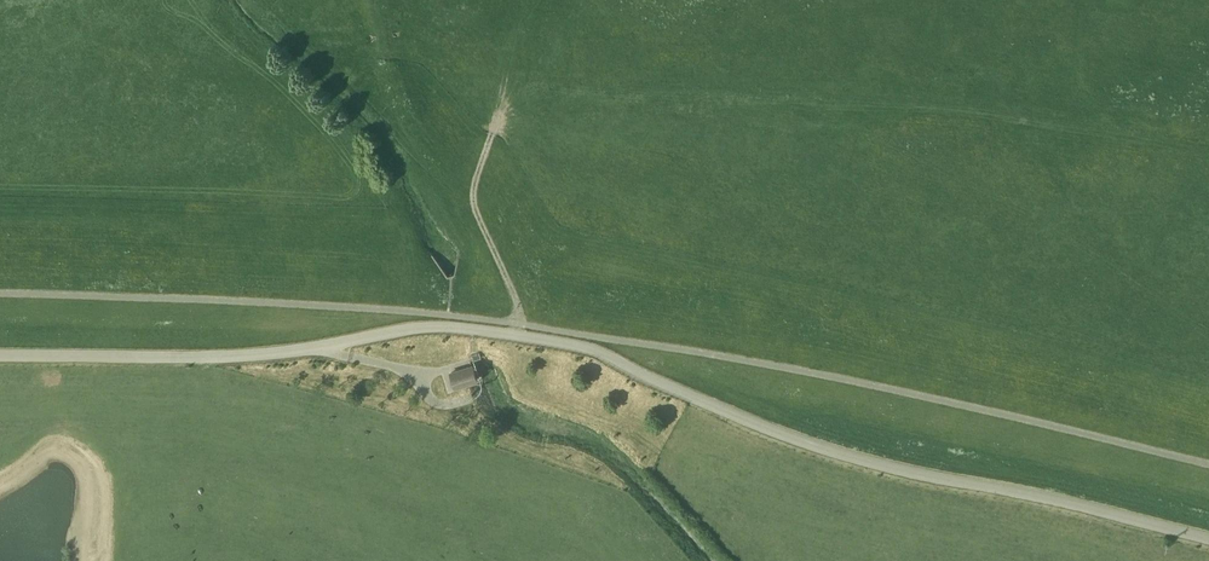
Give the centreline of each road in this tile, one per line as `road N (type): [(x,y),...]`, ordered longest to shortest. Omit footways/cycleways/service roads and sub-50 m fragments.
road 1 (unclassified): [(0,355),(192,356),(458,322),(599,346),(650,377),(858,459),(1208,536)]
road 2 (track): [(517,332),(518,304),(476,207),(492,136)]

